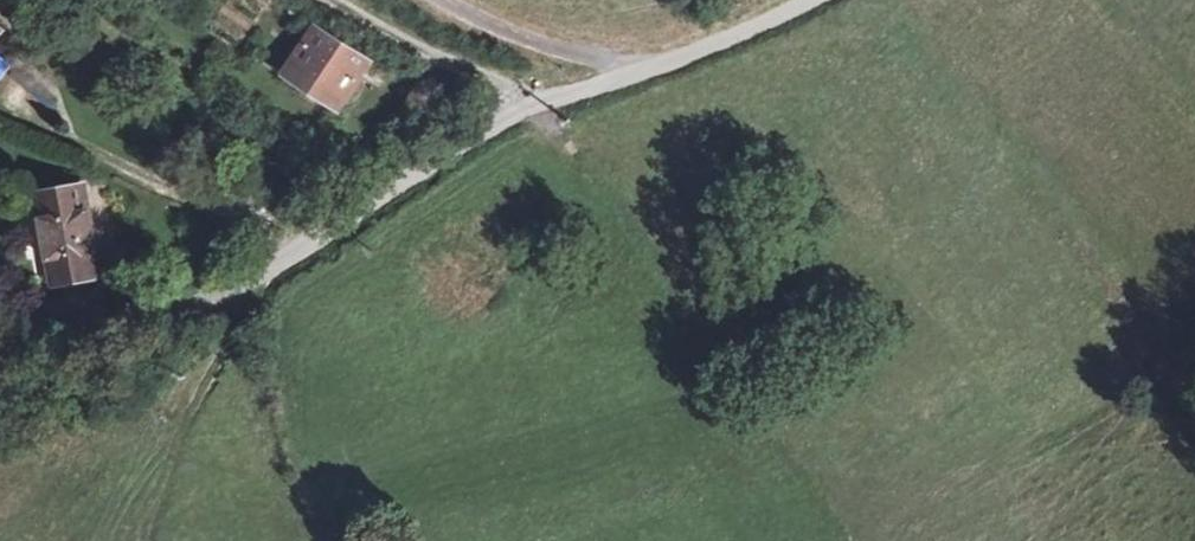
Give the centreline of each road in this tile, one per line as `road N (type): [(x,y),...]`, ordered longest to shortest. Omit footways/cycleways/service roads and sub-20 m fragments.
road 1 (unclassified): [(0,361),(243,299),(528,108),(813,0)]
road 2 (track): [(327,0),(528,108)]
road 3 (track): [(1094,0),(1194,104)]

